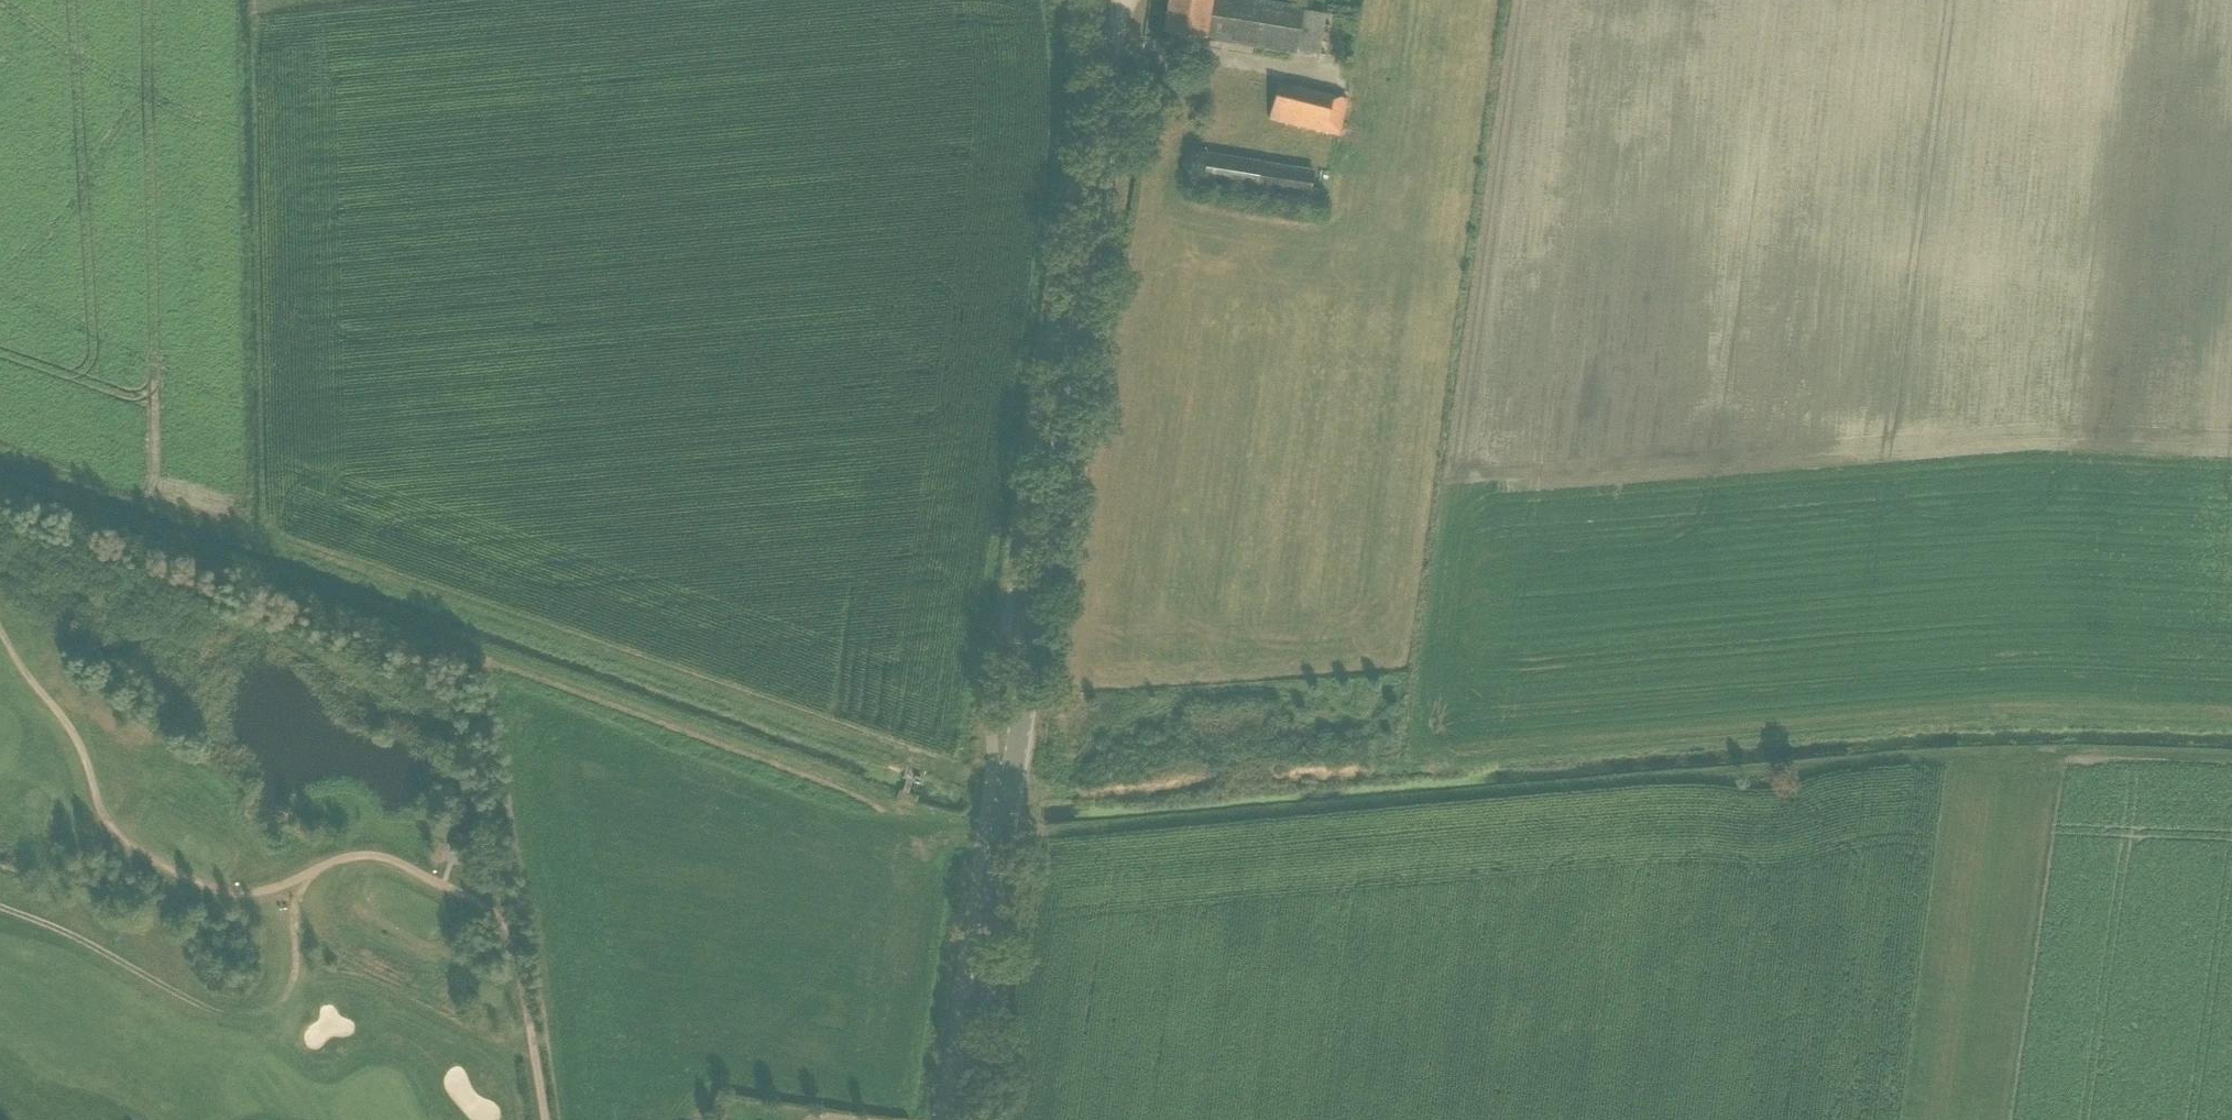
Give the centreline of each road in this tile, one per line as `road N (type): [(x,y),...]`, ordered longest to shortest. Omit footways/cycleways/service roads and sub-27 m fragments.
road 1 (tertiary): [(960,1119),(1107,139),(1108,44),(1099,0)]

